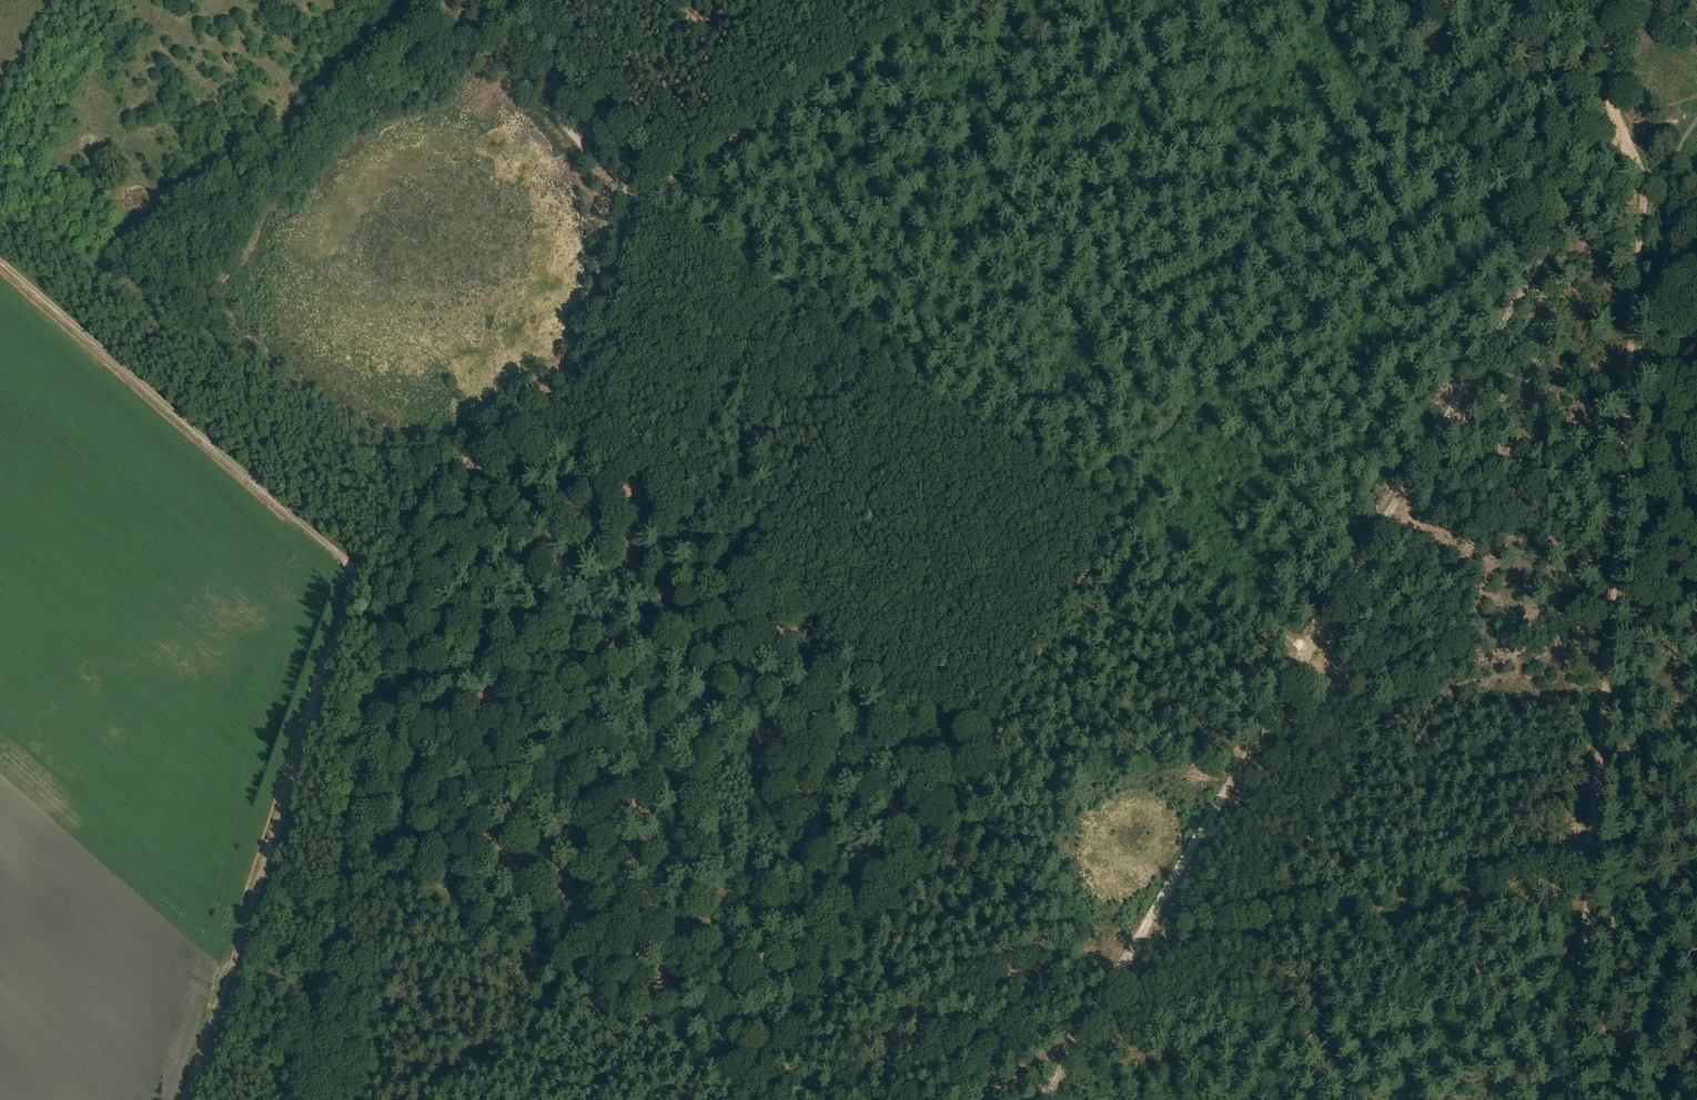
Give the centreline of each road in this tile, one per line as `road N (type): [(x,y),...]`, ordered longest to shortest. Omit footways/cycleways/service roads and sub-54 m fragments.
road 1 (track): [(1607,184),(1478,363),(1039,1099)]
road 2 (track): [(189,1099),(356,579),(347,563),(0,261)]
road 3 (track): [(348,857),(408,520),(419,499),(576,381),(609,325),(622,236),(641,199)]
road 4 (track): [(764,1099),(755,1094),(1121,523)]
road 5 (track): [(1634,152),(1642,185),(1608,640)]
road 6 (track): [(755,1094),(351,838)]
road 7 (track): [(1608,640),(1568,1099)]
road 8 (track): [(641,199),(1013,449)]
road 9 (track): [(641,199),(934,0)]
road 10 (track): [(444,0),(641,199)]
road 11 (track): [(307,1099),(348,857)]
road 12 (track): [(1121,523),(1282,630)]
road 13 (track): [(1602,0),(1634,152)]

